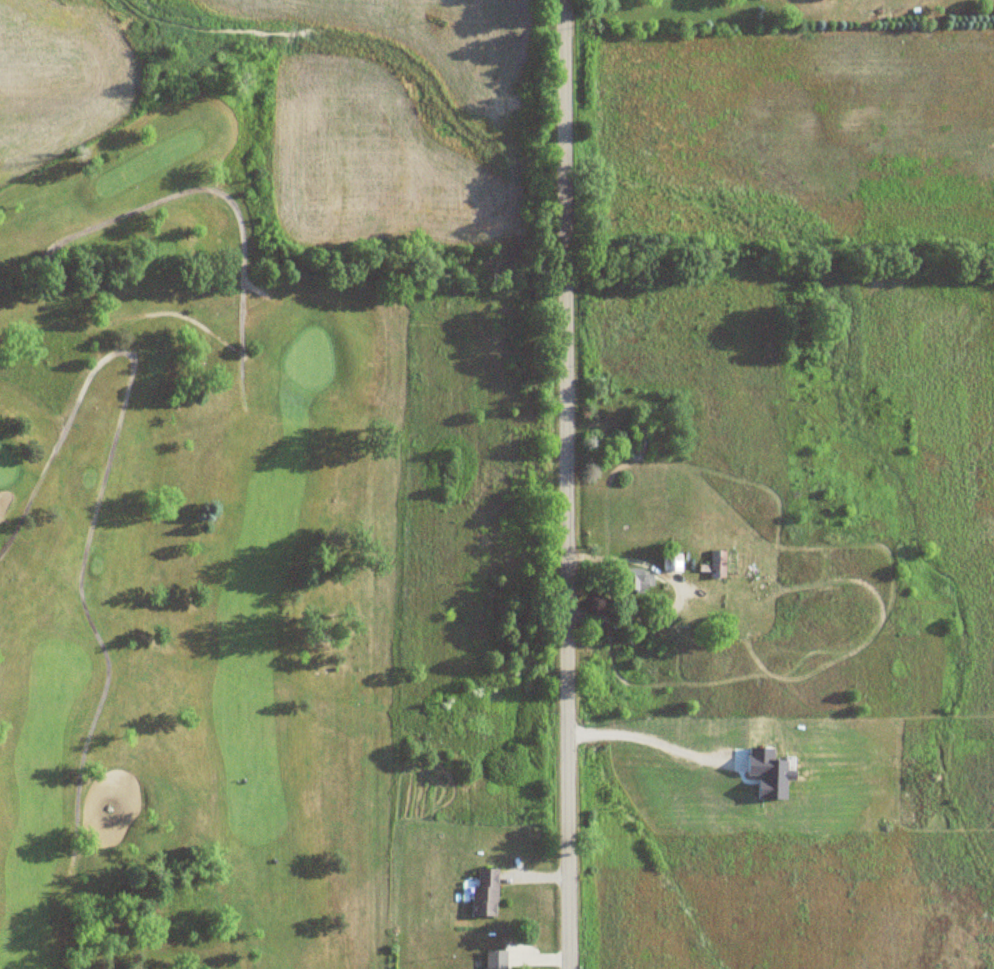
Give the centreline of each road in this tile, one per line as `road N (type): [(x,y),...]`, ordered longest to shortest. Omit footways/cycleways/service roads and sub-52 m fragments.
road 1 (residential): [(567,968),(564,0)]

